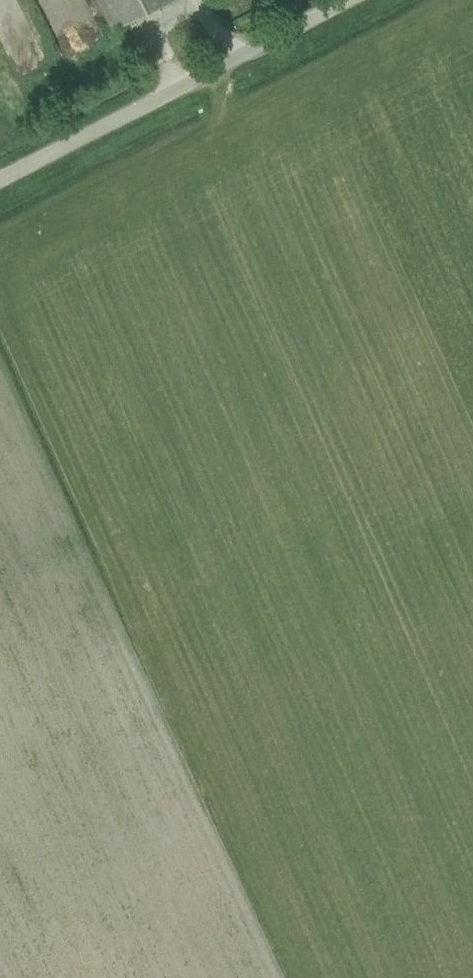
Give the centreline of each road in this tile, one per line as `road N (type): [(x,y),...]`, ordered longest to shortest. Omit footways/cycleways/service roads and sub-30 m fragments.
road 1 (unclassified): [(0,178),(341,0)]

